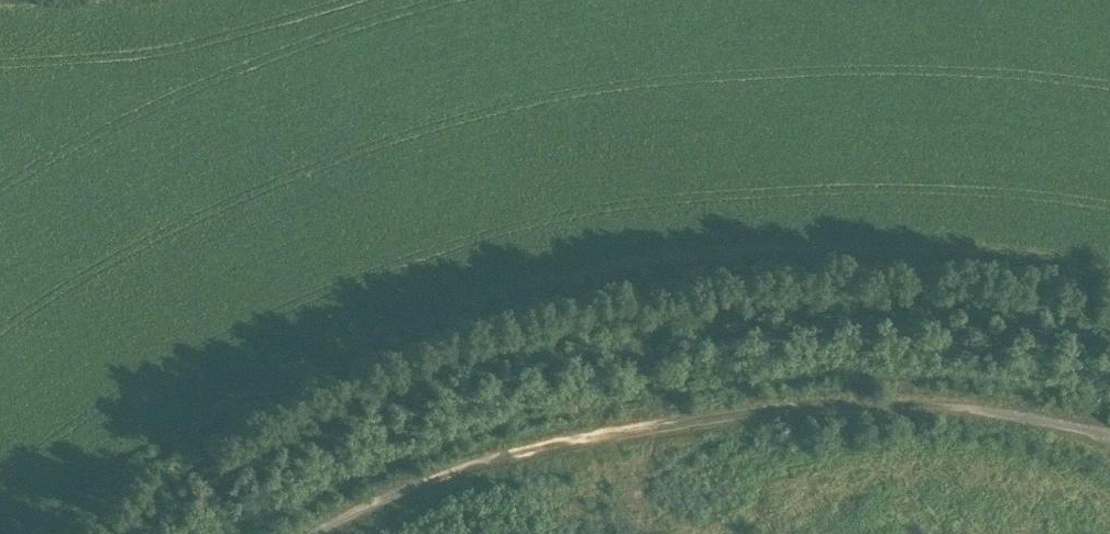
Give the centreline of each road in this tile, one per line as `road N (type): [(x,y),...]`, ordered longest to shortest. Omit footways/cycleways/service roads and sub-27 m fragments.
road 1 (track): [(1109,435),(905,408),(807,416),(494,469),(321,533)]

